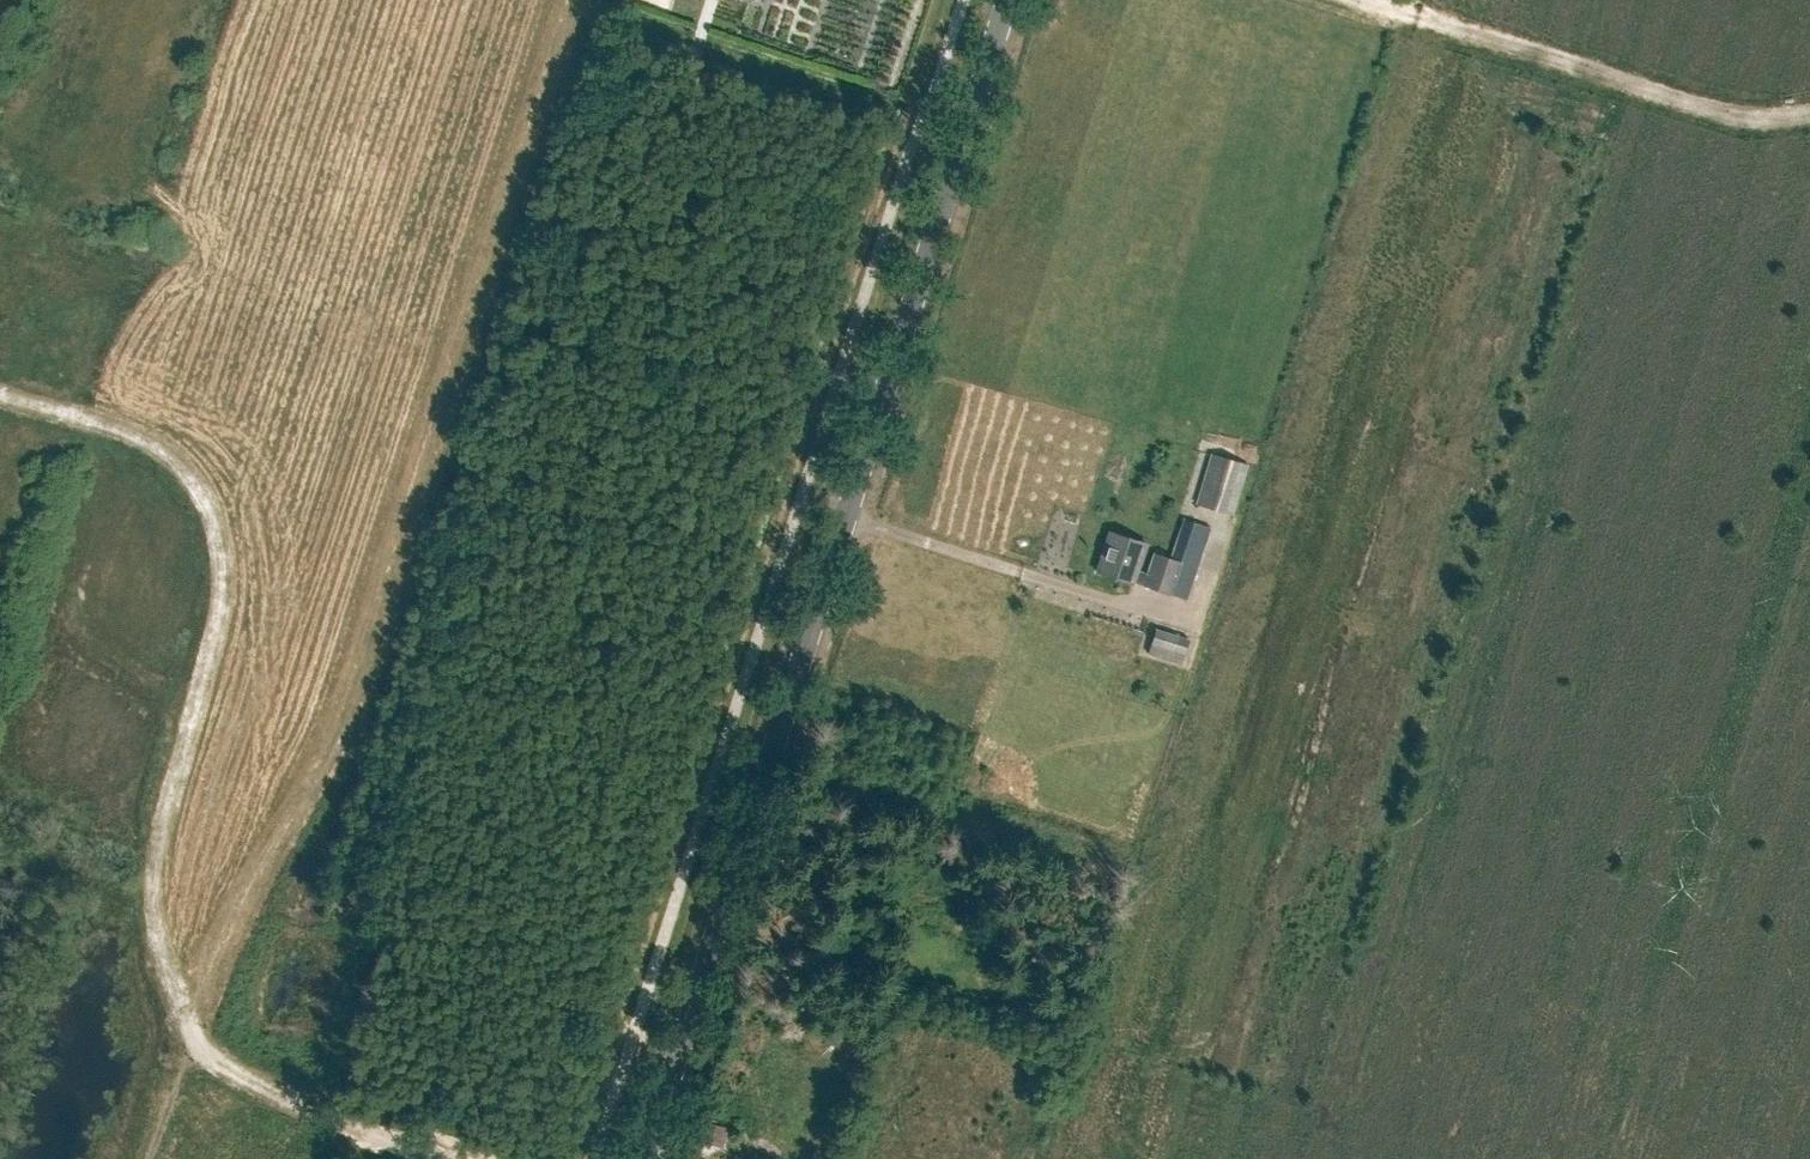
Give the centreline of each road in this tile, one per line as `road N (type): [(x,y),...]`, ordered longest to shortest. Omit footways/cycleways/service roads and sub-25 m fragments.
road 1 (tertiary): [(645,1158),(1009,0)]
road 2 (track): [(1809,109),(1734,116),(1366,0)]

